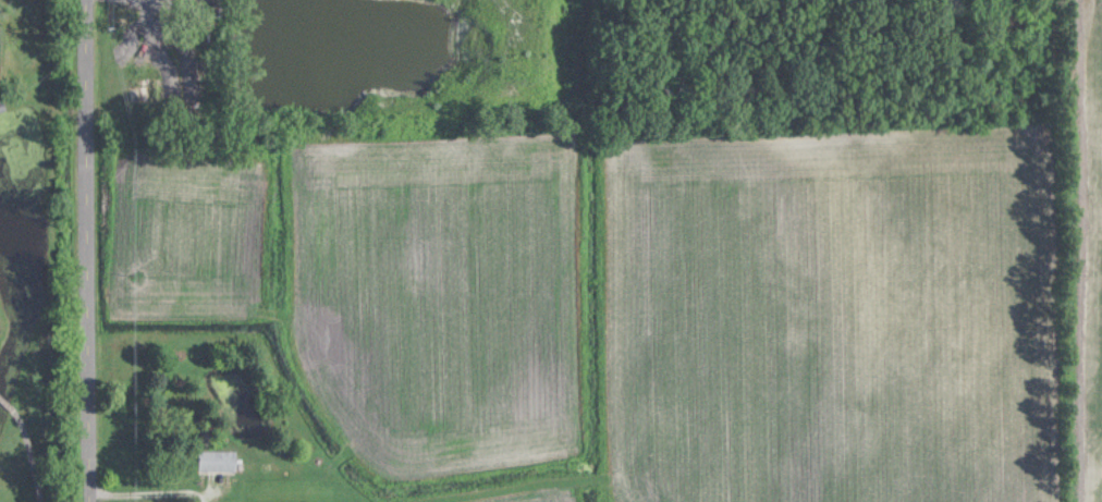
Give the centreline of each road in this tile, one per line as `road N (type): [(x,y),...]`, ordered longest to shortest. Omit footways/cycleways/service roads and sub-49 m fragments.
road 1 (residential): [(84,501),(87,0)]

